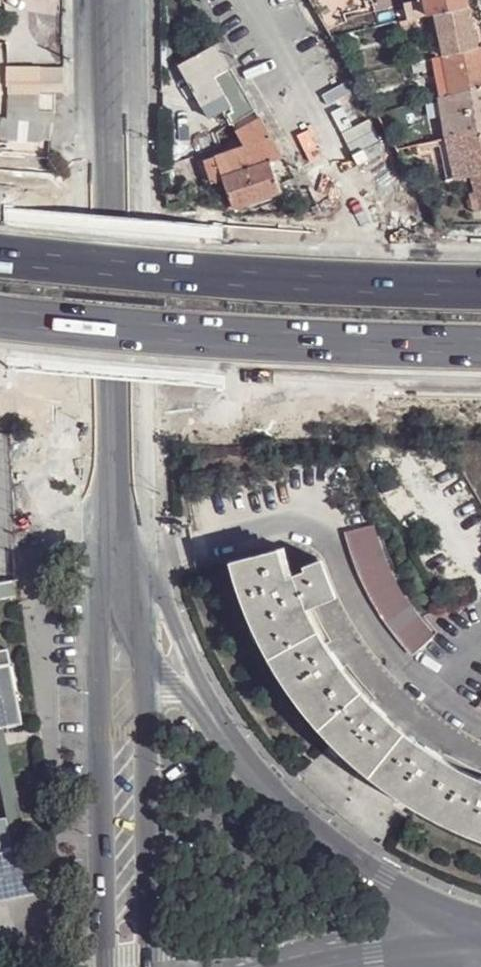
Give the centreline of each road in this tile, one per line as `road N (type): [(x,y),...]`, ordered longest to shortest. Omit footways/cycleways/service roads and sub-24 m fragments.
road 1 (tertiary): [(91,0),(103,528)]
road 2 (tertiary): [(142,520),(132,0)]
road 3 (motorway): [(480,282),(189,270),(0,251)]
road 4 (motorway): [(0,318),(480,350)]
road 5 (tertiary): [(103,528),(104,966)]
road 6 (tertiary): [(480,932),(384,883),(330,844),(234,744)]
road 7 (tertiary): [(153,966),(142,656)]
road 8 (tertiary): [(234,744),(142,520)]
road 9 (residential): [(358,187),(250,0)]
road 10 (tertiary): [(325,966),(480,949)]
road 11 (tertiary): [(142,656),(142,520)]
road 12 (tertiary): [(103,528),(142,656)]
road 13 (tertiary): [(142,656),(234,744)]

